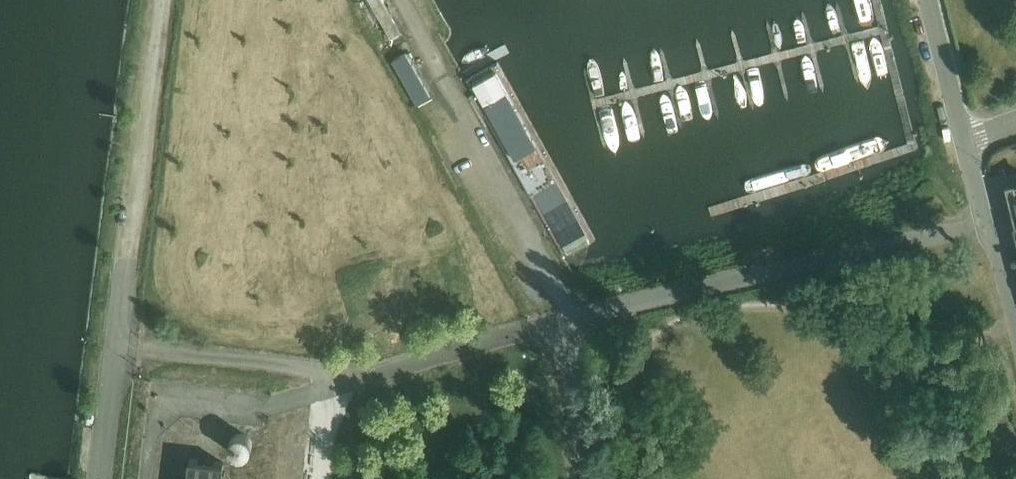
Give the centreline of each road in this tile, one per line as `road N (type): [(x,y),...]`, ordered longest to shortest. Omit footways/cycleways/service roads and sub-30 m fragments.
road 1 (unclassified): [(566,325),(985,223)]
road 2 (track): [(566,325),(559,289),(401,0)]
road 3 (track): [(165,0),(129,259)]
road 4 (unclassified): [(566,325),(591,478)]
road 5 (residential): [(962,139),(928,0)]

